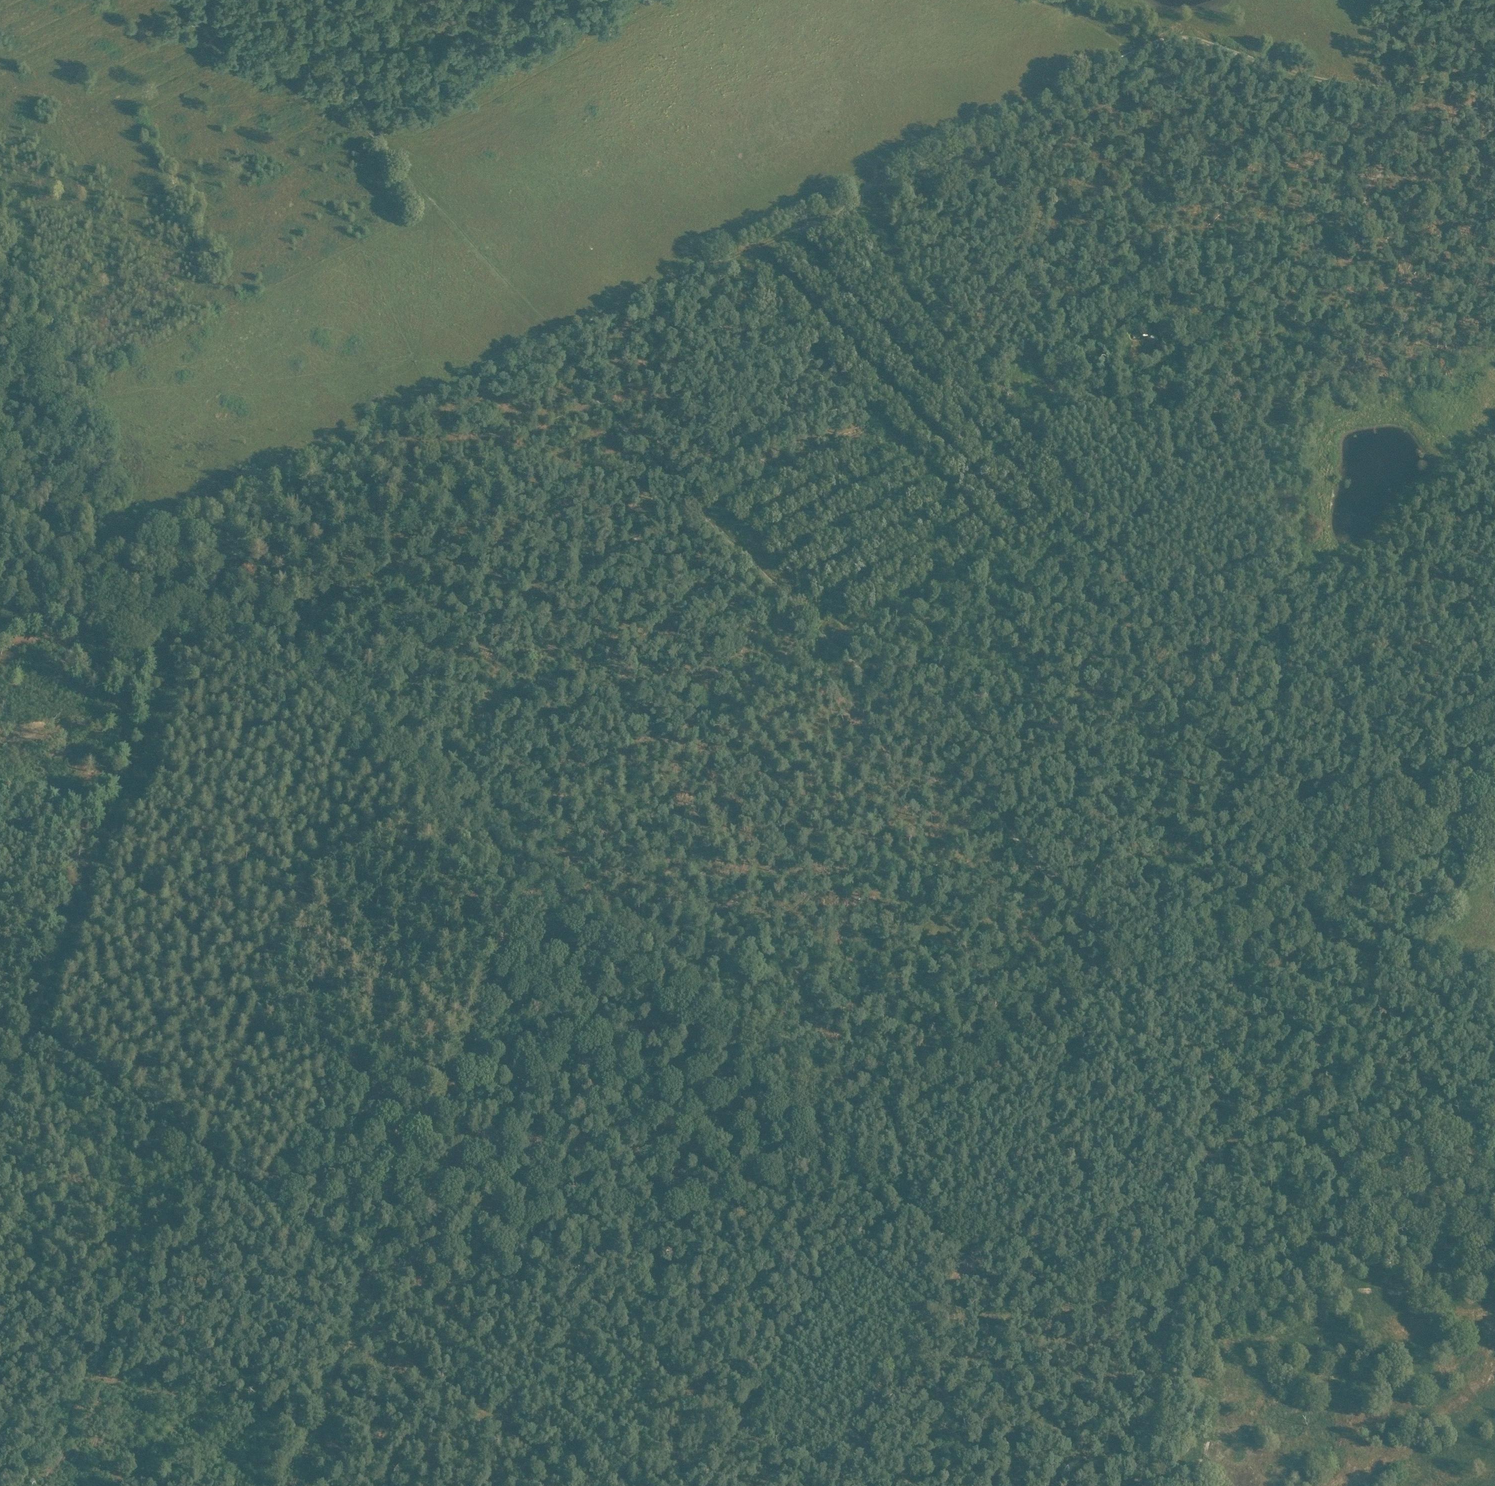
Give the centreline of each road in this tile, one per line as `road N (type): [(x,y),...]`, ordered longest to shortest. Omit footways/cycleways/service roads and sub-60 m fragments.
road 1 (track): [(559,338),(706,261),(863,205),(884,173),(1175,28),(1373,89),(1494,66)]
road 2 (track): [(559,338),(1132,965)]
road 3 (track): [(250,0),(559,338)]
road 4 (track): [(1223,914),(1452,806)]
road 5 (track): [(368,1277),(287,1485)]
road 6 (track): [(0,259),(78,367),(72,387)]

